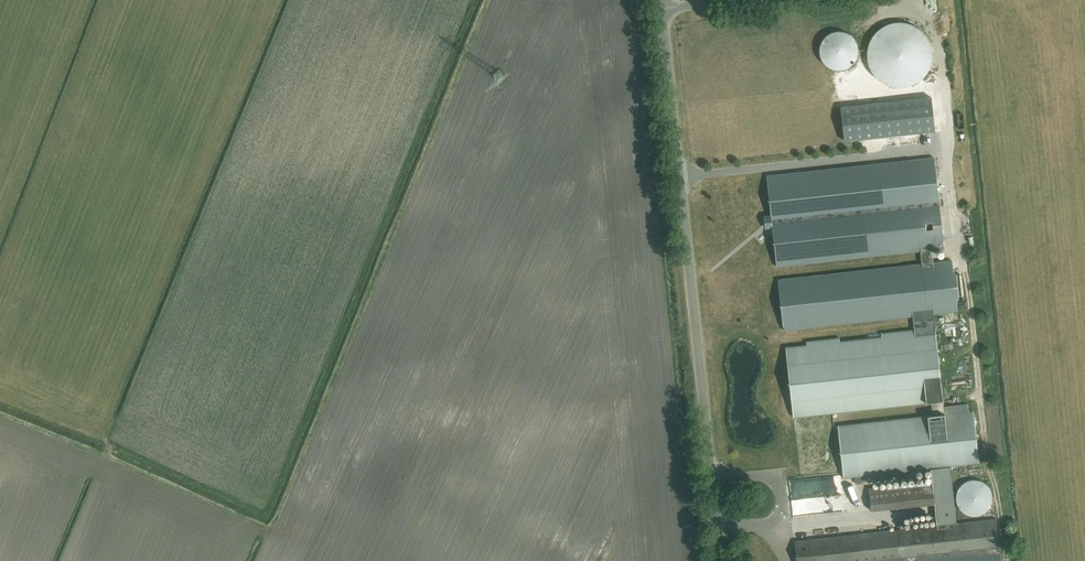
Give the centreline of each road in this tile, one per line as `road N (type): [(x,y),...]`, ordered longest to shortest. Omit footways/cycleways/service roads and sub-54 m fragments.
road 1 (unclassified): [(720,560),(661,13)]

